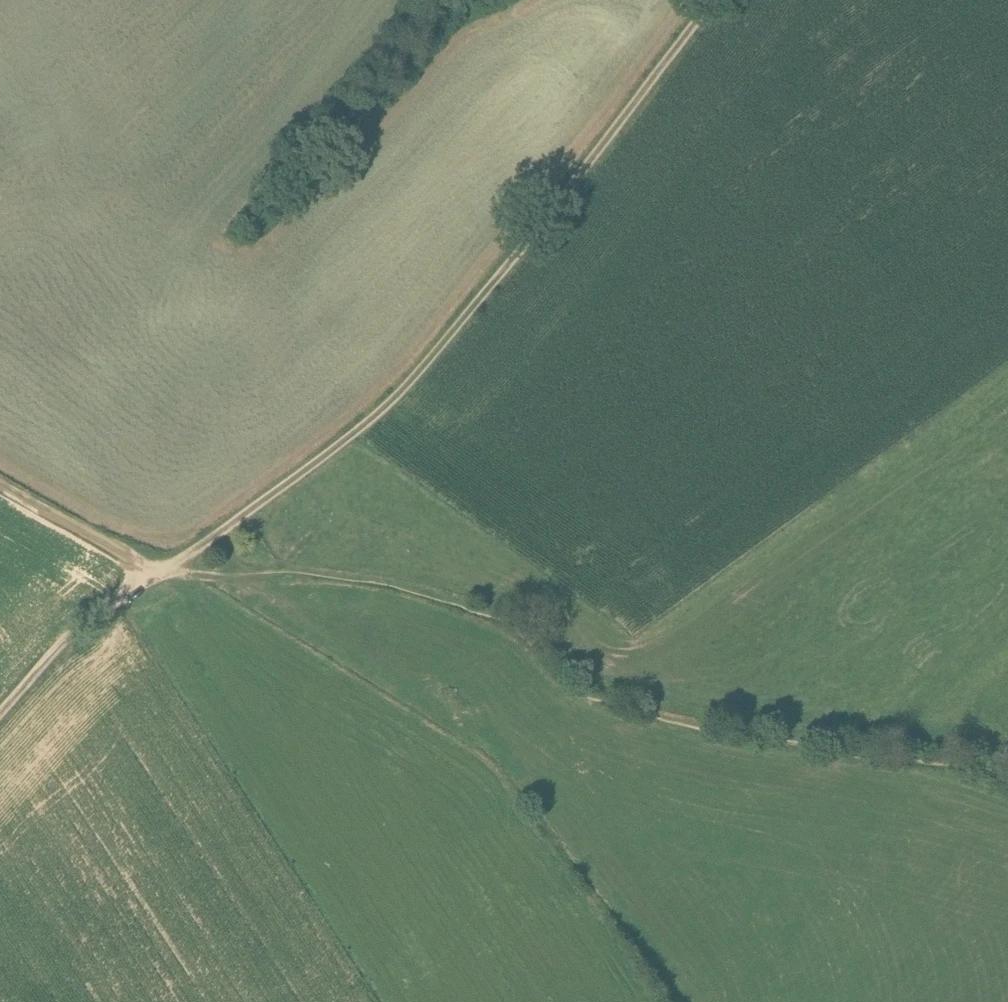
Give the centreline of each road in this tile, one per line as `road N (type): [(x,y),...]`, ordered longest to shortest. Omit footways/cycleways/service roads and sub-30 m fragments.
road 1 (track): [(159,568),(394,397),(537,230),(708,0)]
road 2 (track): [(0,713),(84,625),(159,568)]
road 3 (track): [(159,568),(0,484)]

